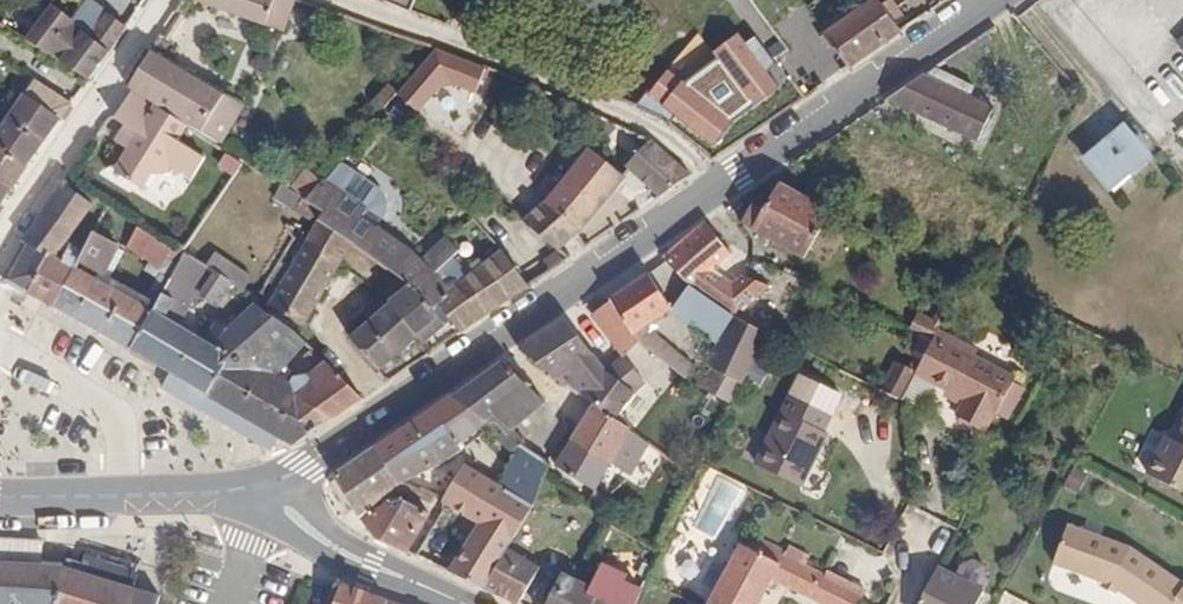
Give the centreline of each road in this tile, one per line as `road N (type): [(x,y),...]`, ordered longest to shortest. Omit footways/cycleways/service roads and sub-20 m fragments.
road 1 (primary): [(267,492),(726,176)]
road 2 (residential): [(726,176),(632,114),(348,0)]
road 3 (primary): [(726,176),(996,0)]
road 4 (residential): [(145,0),(0,224)]
road 5 (secondary): [(267,492),(316,536),(462,603)]
road 6 (residential): [(127,496),(120,419),(111,406),(0,353)]
road 7 (primary): [(127,496),(267,492)]
road 8 (primary): [(0,497),(127,496)]

